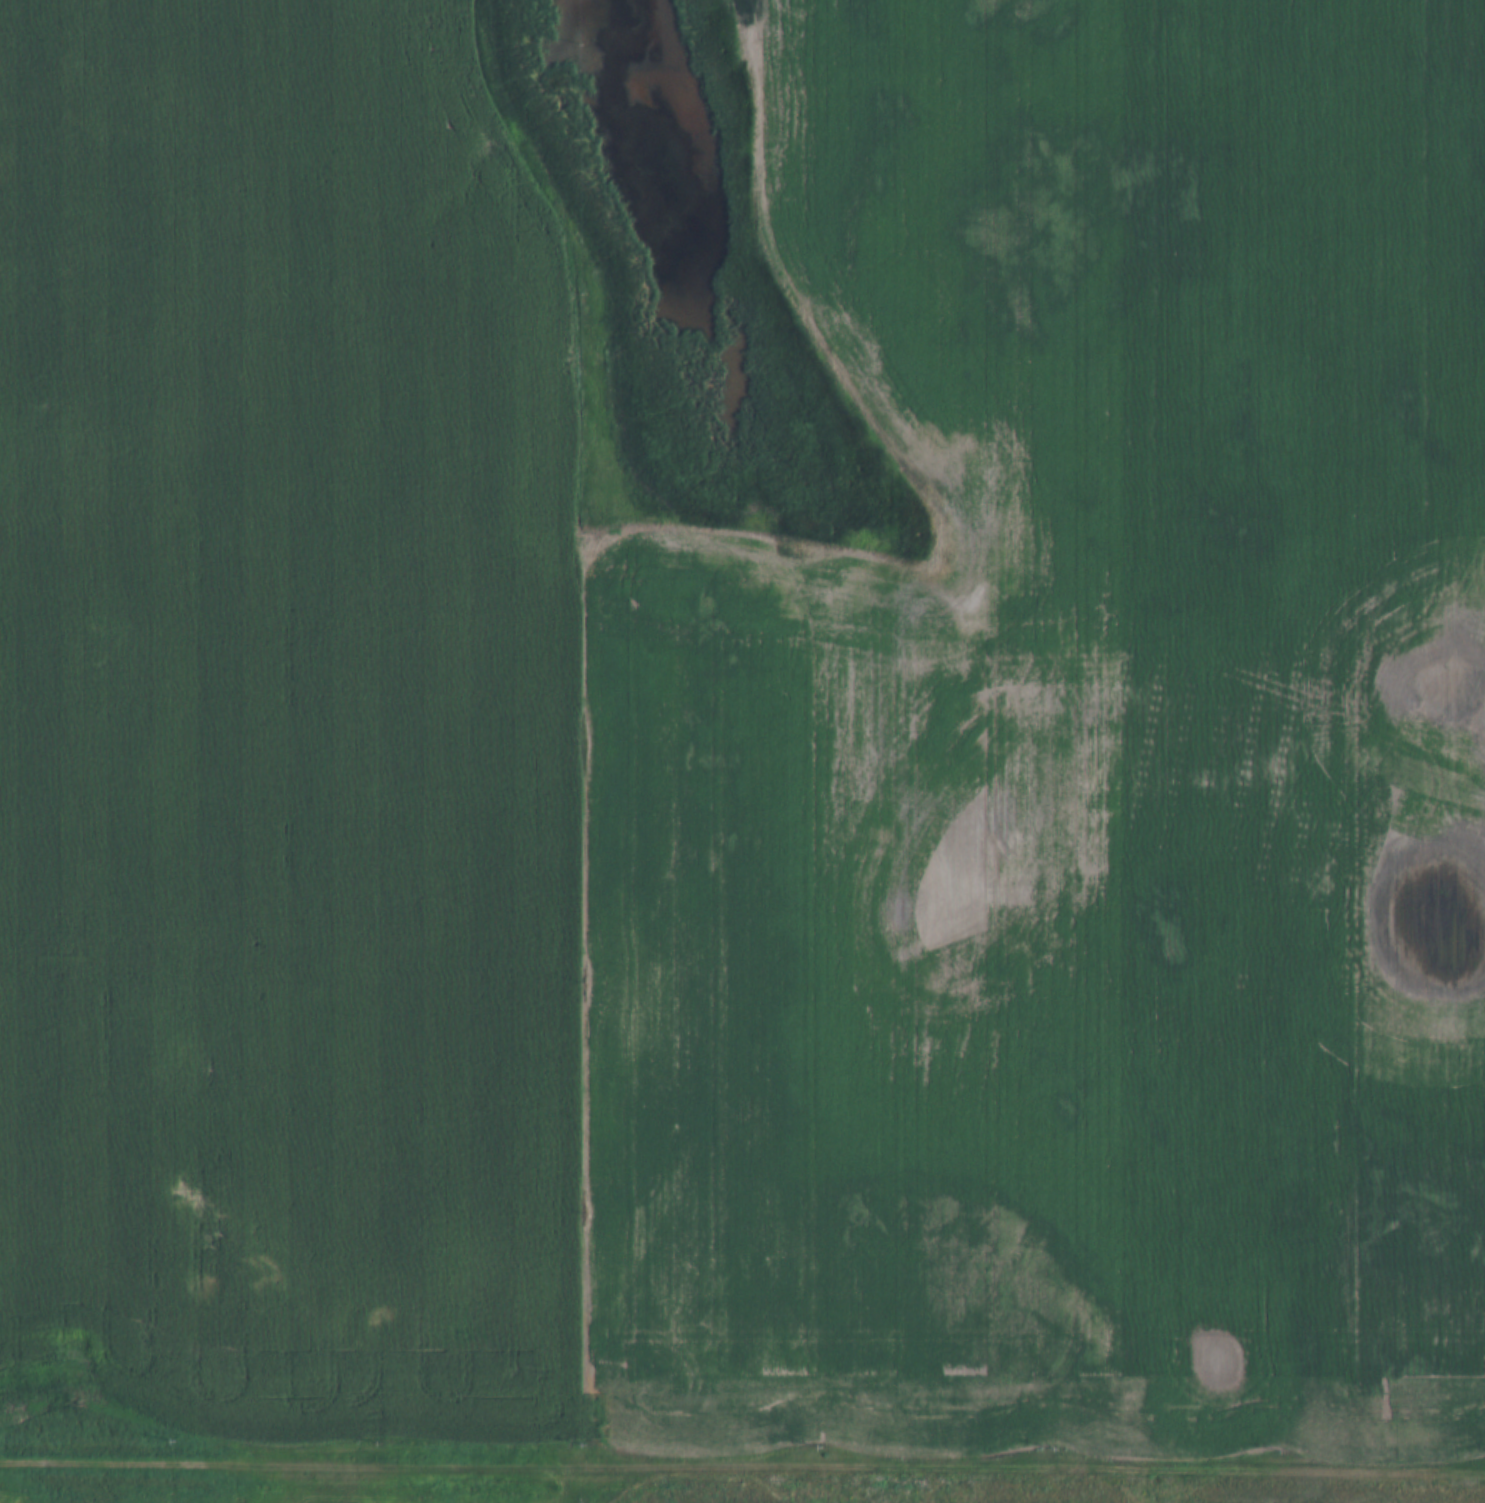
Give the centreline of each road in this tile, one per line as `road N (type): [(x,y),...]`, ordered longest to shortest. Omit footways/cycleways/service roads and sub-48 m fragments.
road 1 (track): [(1484,1476),(764,1463),(0,1469)]

